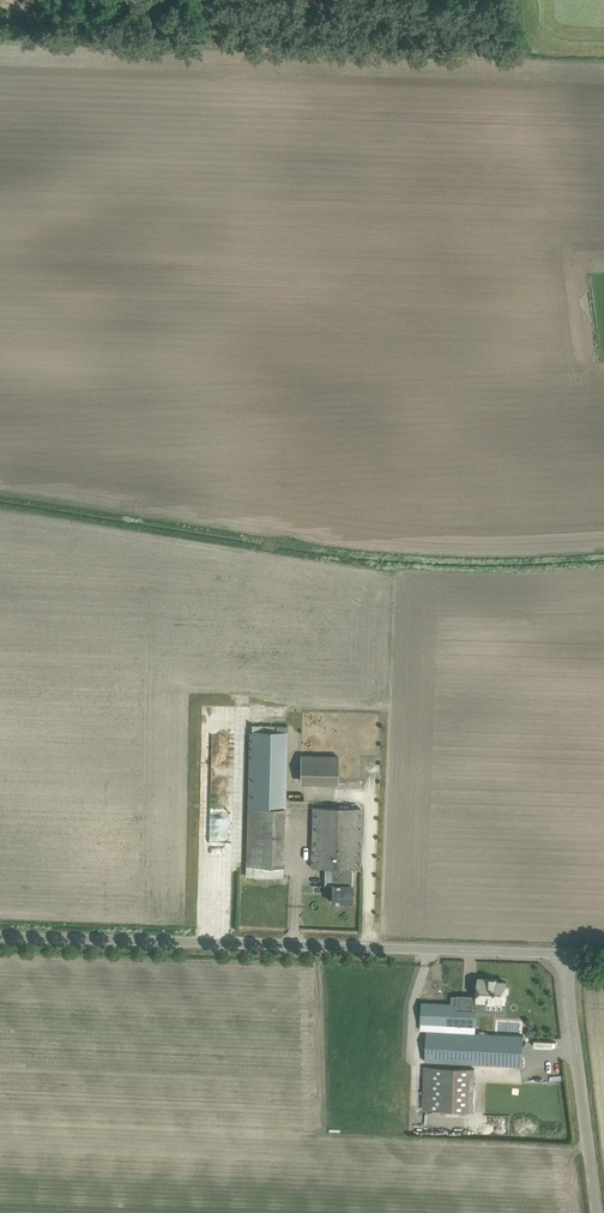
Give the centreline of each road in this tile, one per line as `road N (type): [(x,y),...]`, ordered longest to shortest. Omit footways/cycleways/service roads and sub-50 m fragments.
road 1 (unclassified): [(0,936),(564,954)]
road 2 (unclassified): [(597,1212),(564,954)]

